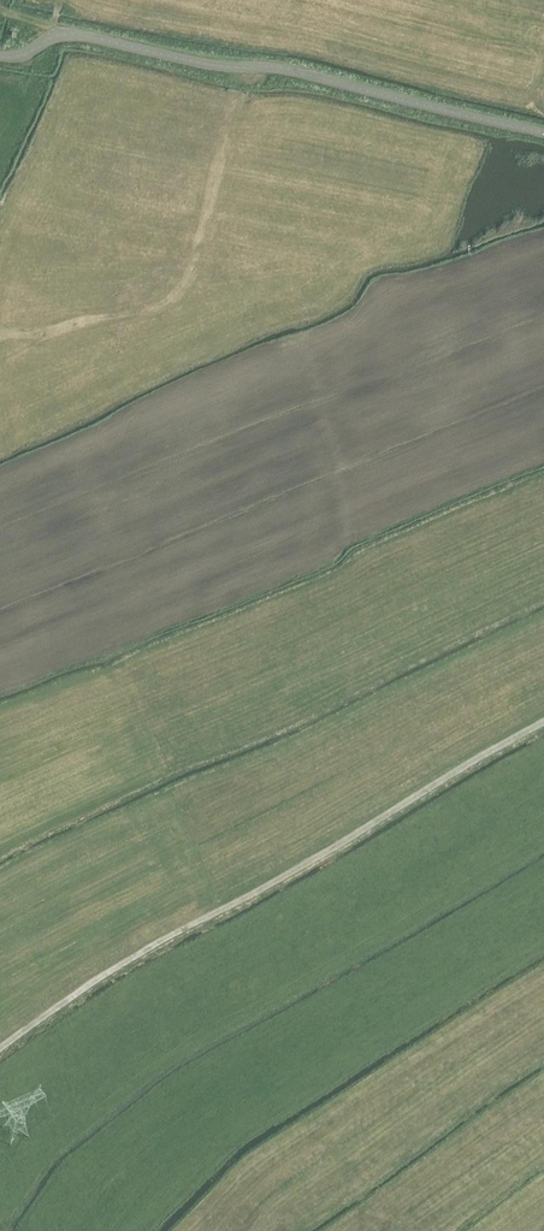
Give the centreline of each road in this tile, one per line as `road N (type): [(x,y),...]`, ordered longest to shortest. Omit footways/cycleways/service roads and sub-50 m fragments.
road 1 (track): [(0,1047),(118,965),(543,722)]
road 2 (track): [(0,336),(120,318),(178,291),(243,70)]

